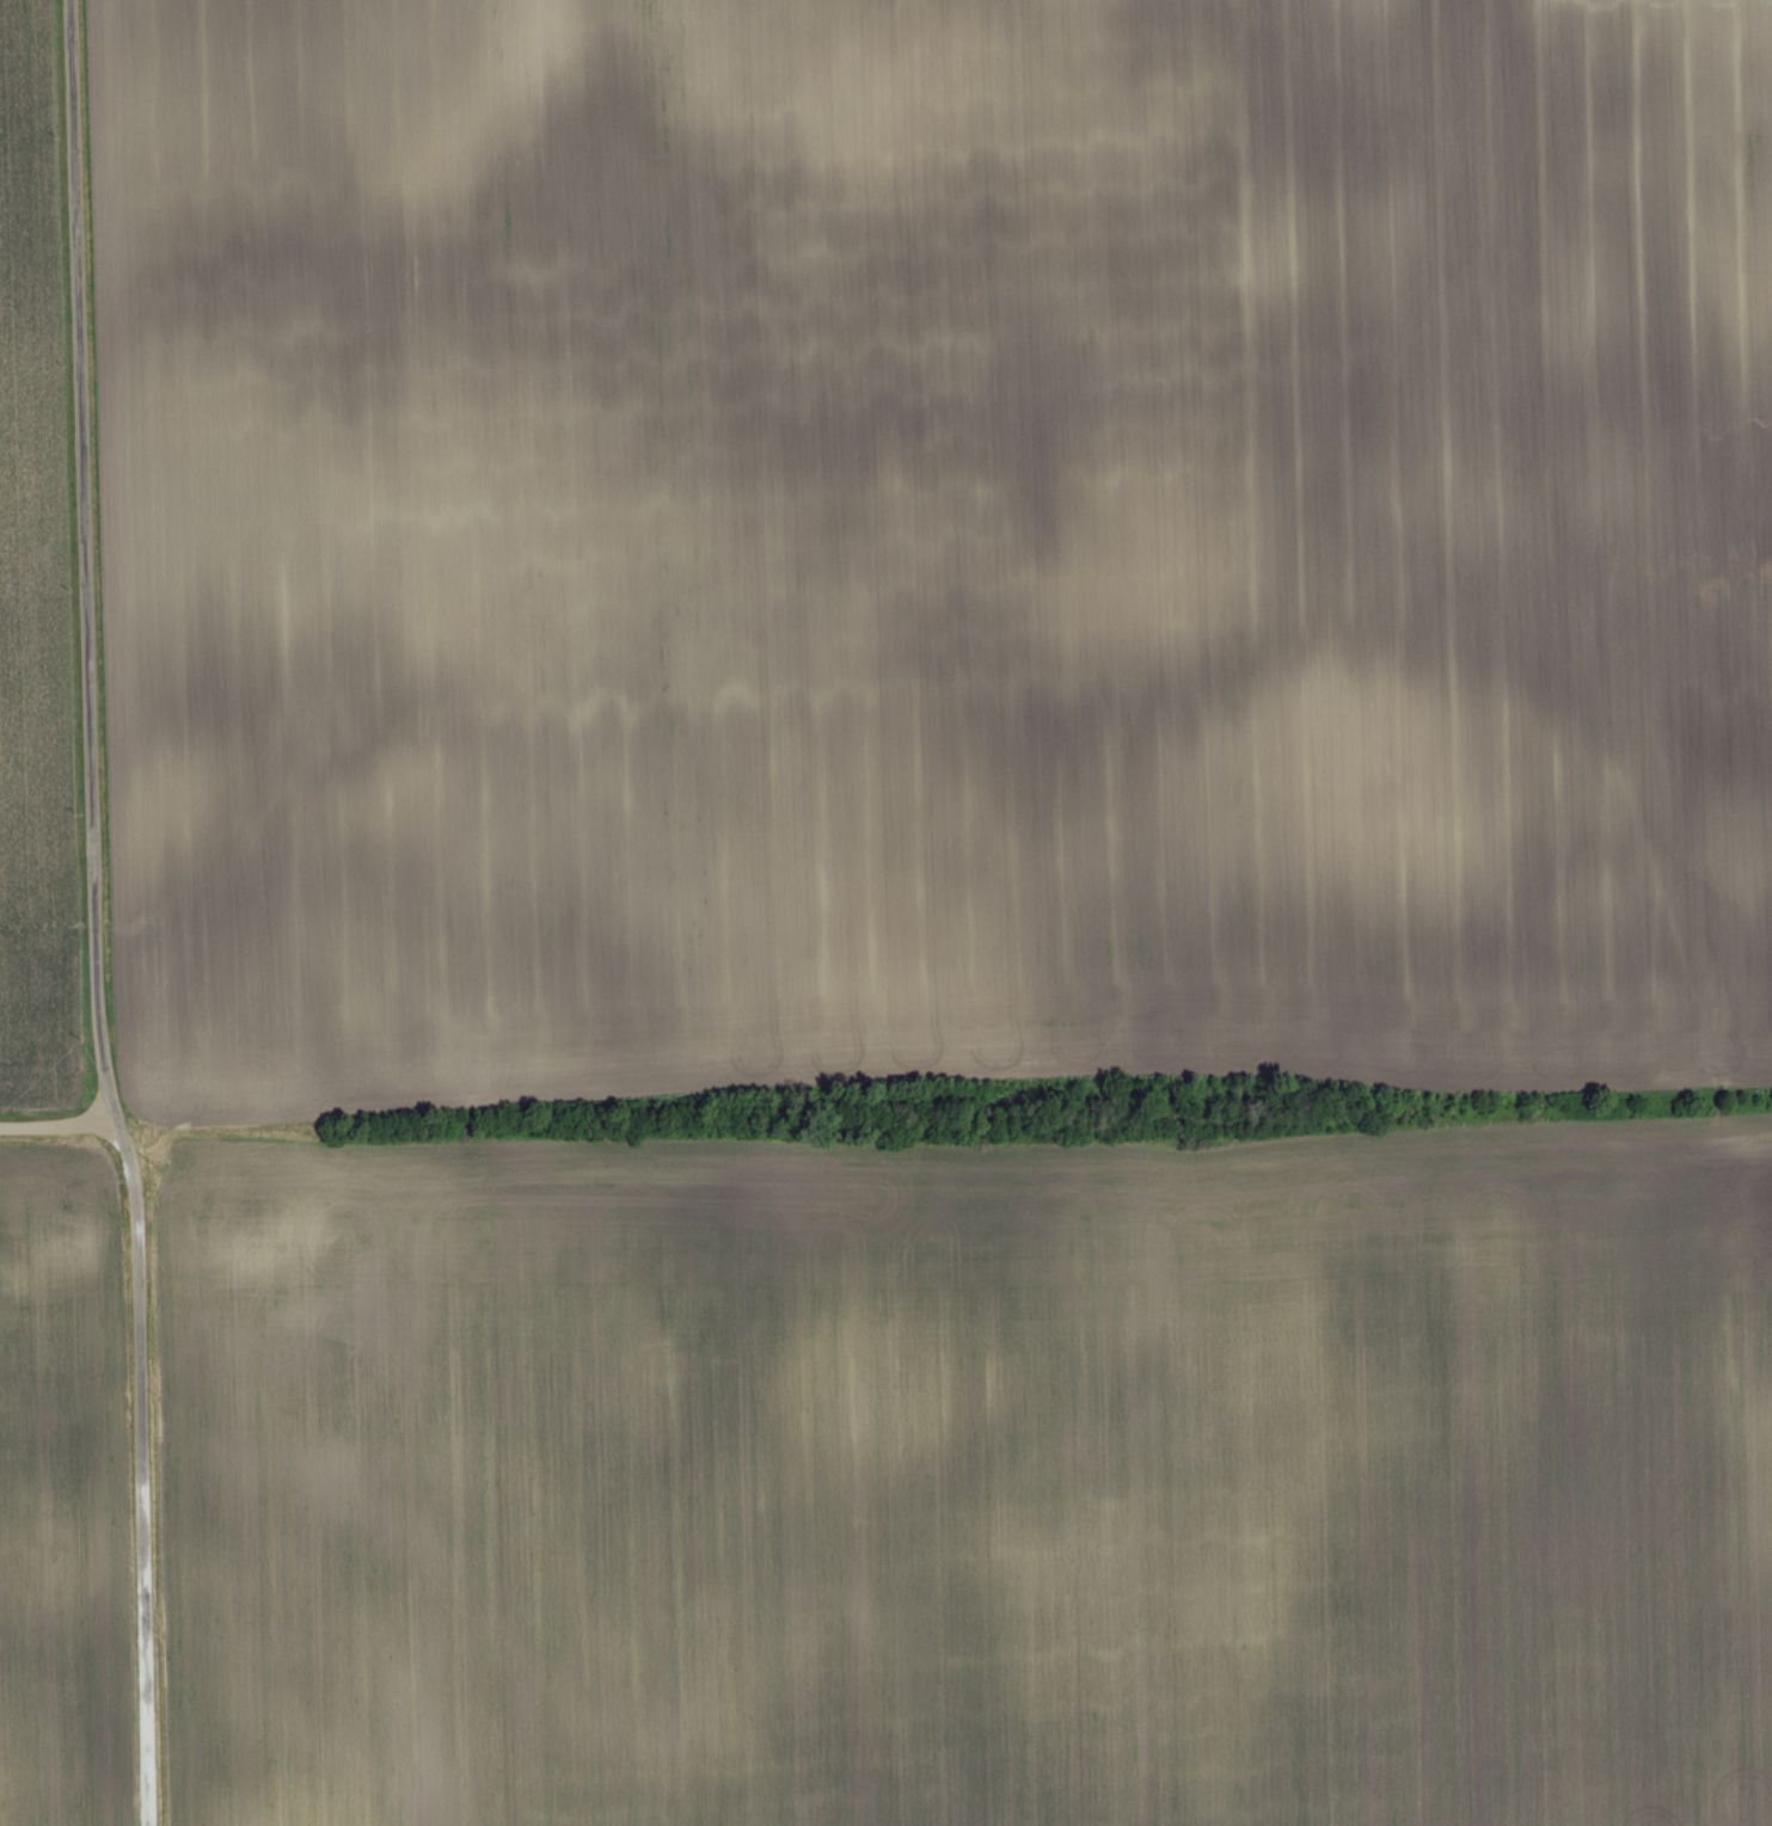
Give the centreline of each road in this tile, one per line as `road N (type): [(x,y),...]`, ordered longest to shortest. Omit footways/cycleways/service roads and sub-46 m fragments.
road 1 (residential): [(115,1124),(97,1029),(71,0)]
road 2 (residential): [(150,1825),(135,1201),(115,1124)]

